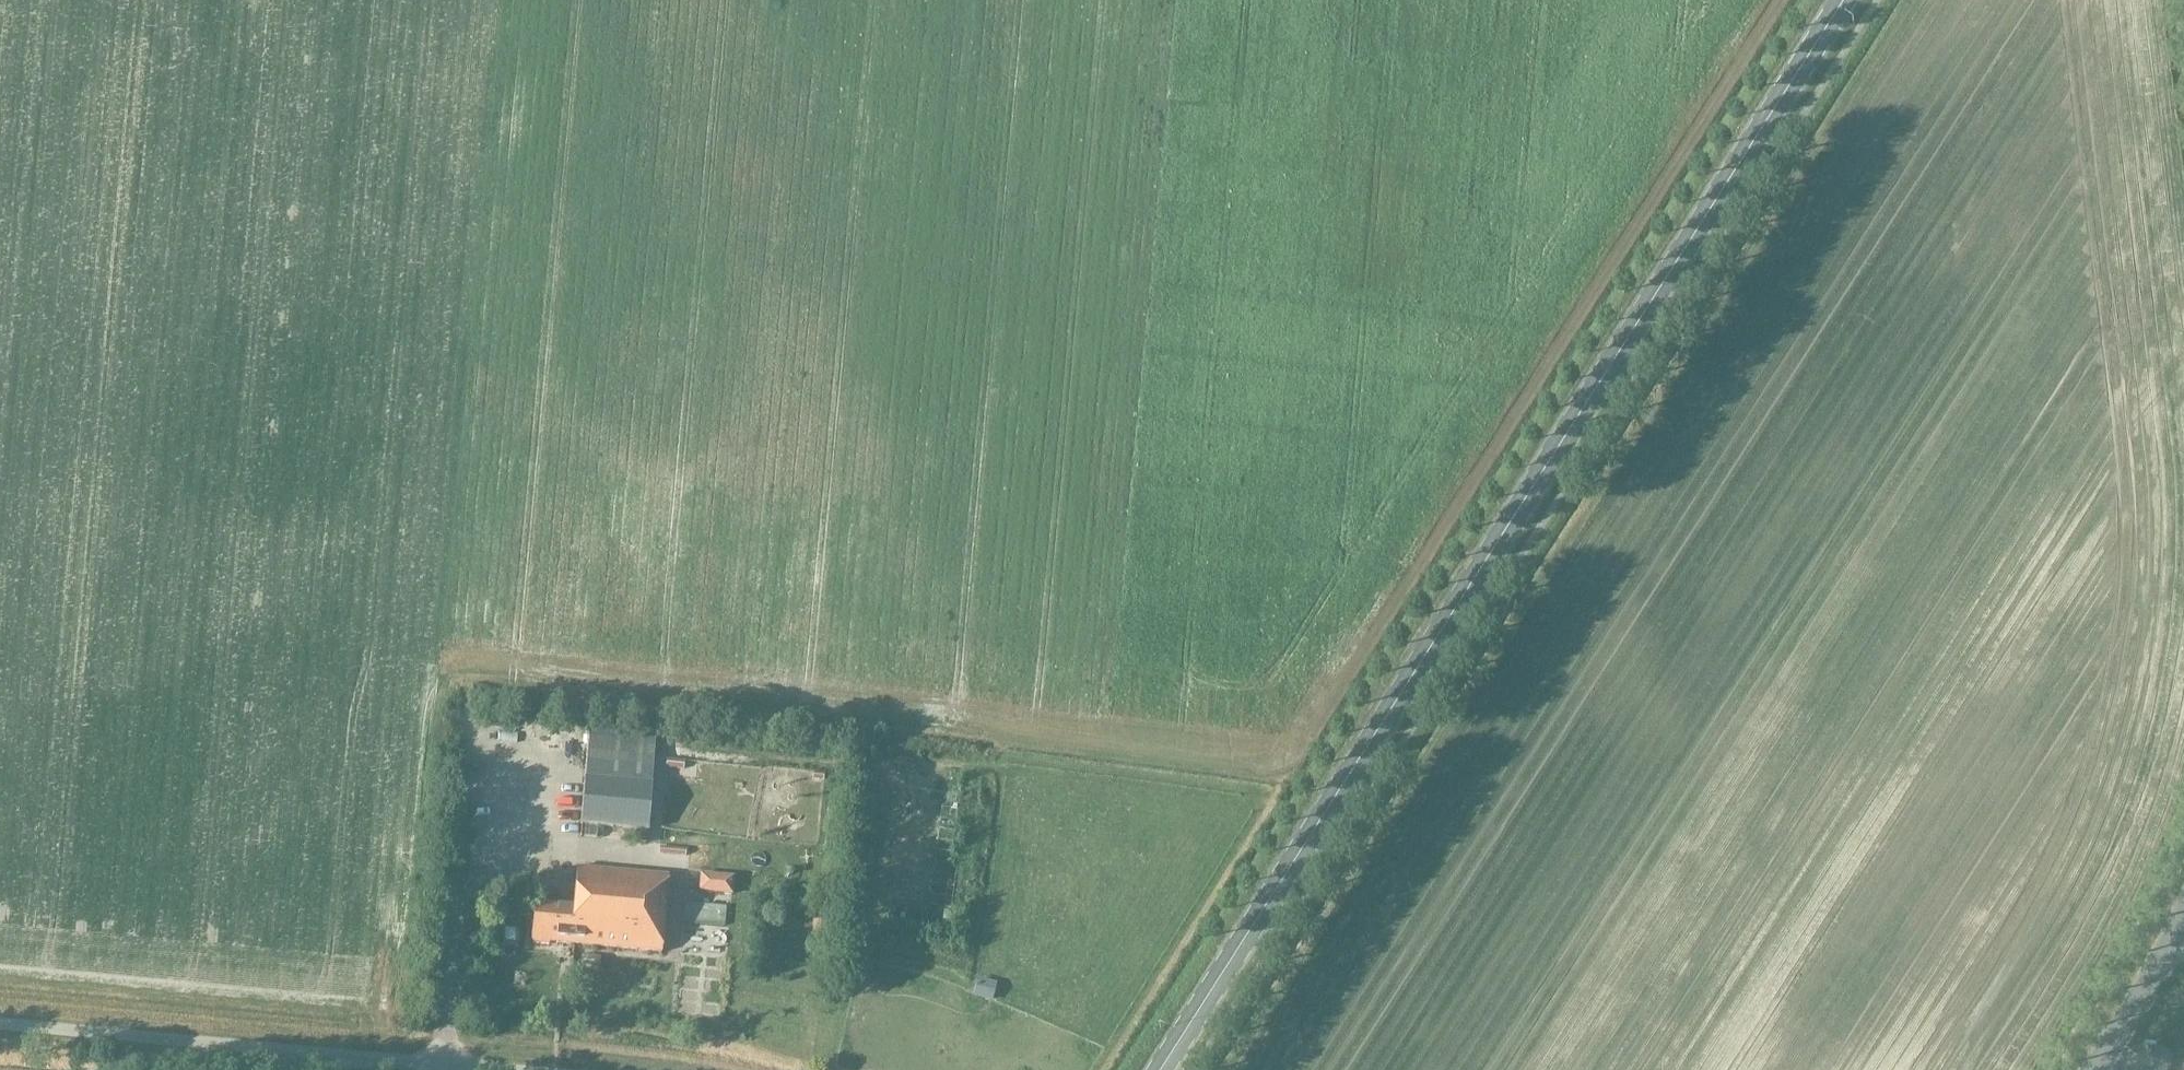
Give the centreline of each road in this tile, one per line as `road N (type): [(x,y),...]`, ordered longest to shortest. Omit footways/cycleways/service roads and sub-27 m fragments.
road 1 (primary): [(1160,1069),(1844,0)]
road 2 (unclassified): [(479,1069),(0,1027)]
road 3 (unclassified): [(2096,1069),(2183,904)]

